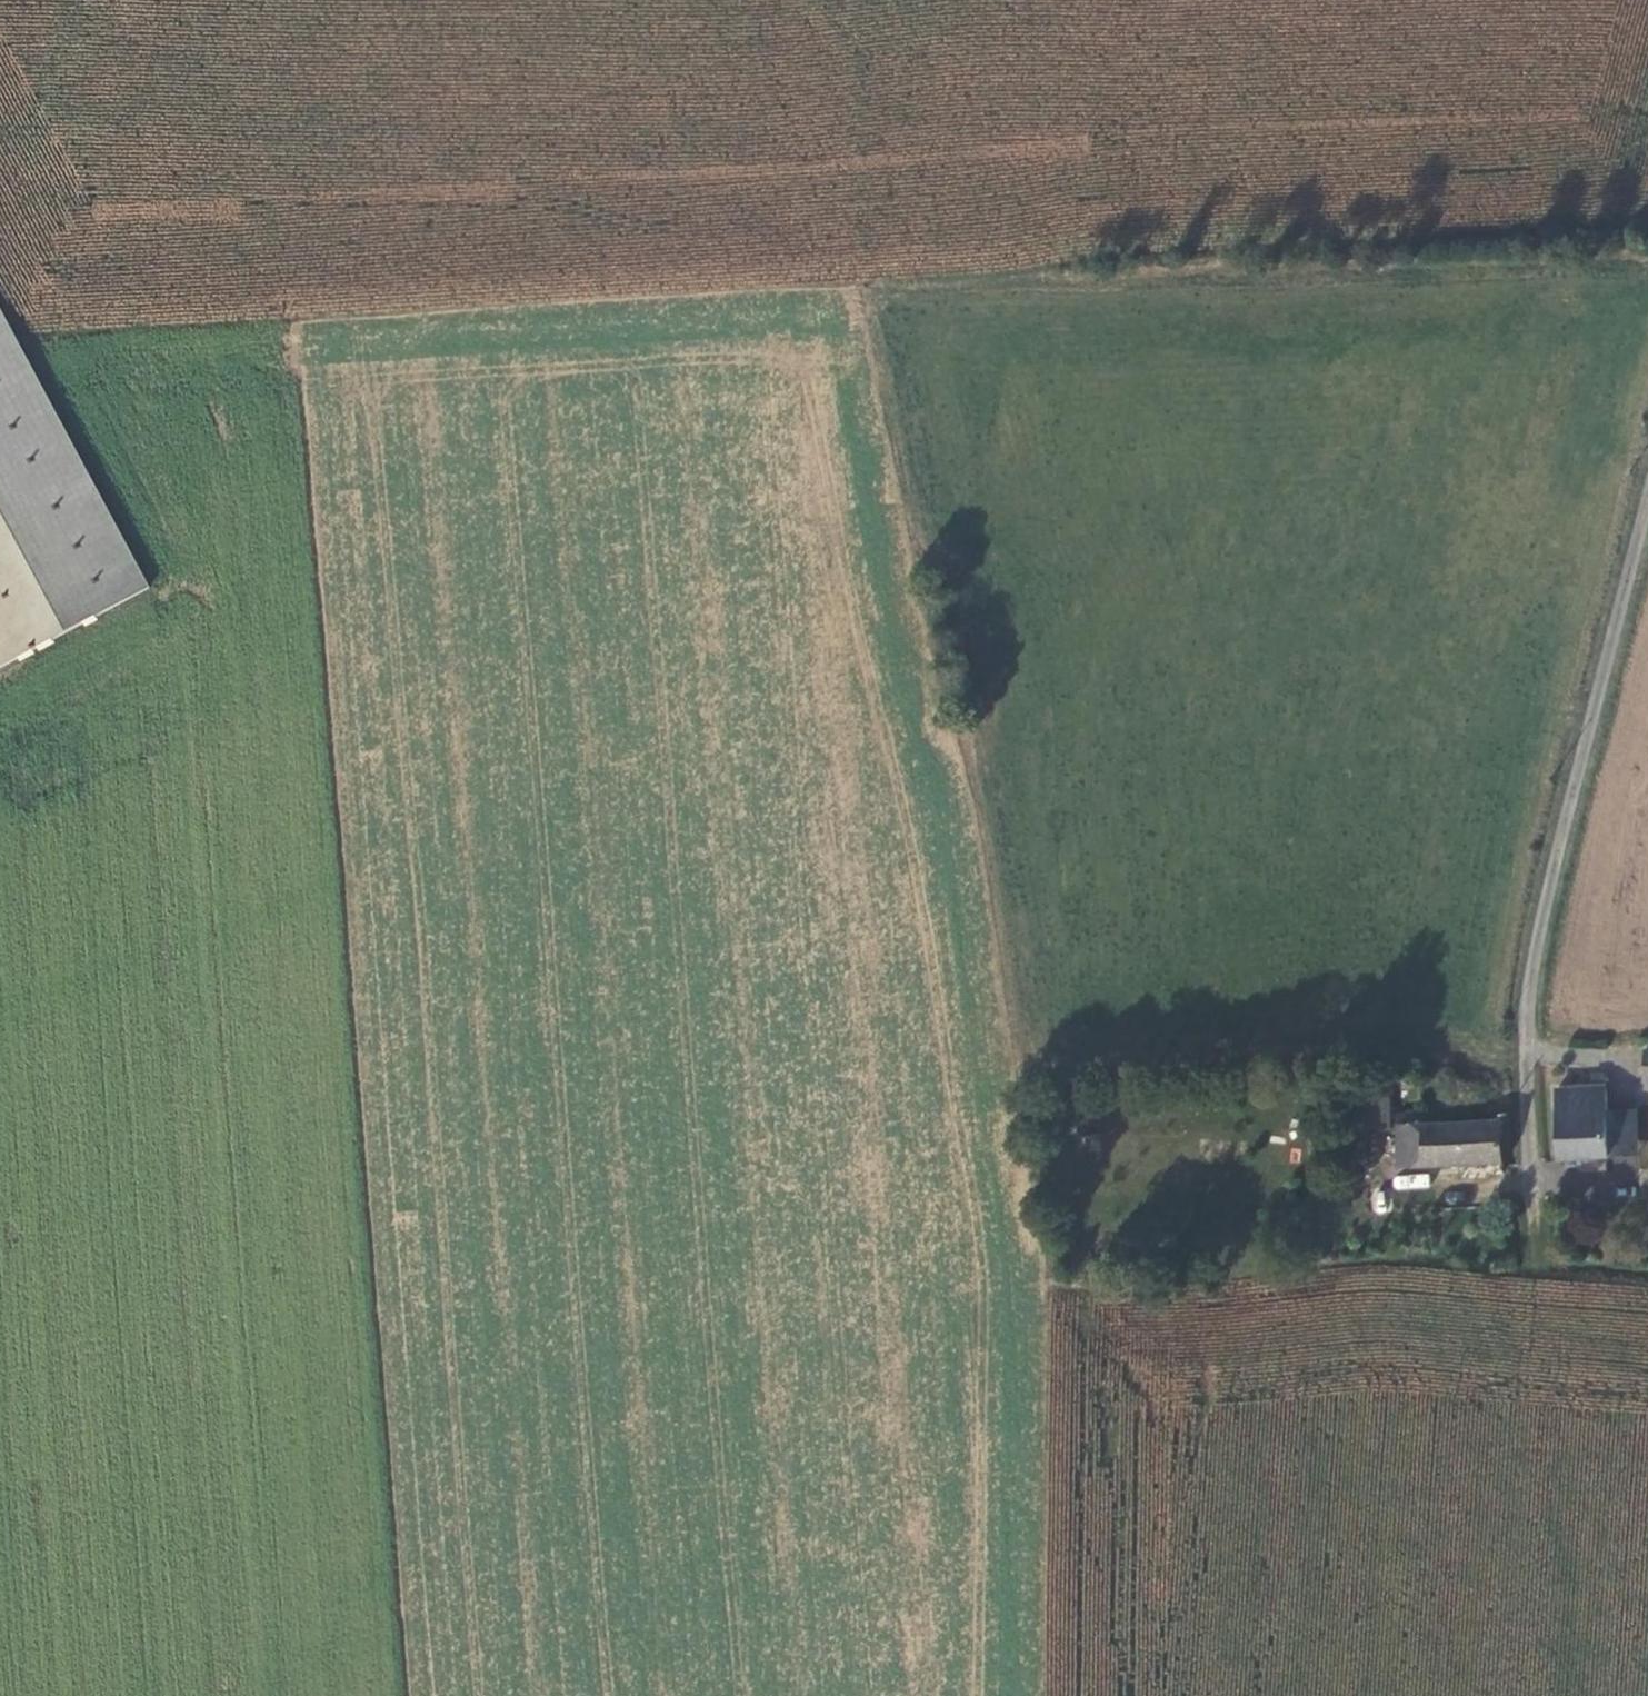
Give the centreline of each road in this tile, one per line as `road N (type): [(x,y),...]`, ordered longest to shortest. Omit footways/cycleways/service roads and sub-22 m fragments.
road 1 (unclassified): [(1647,512),(1552,918)]

